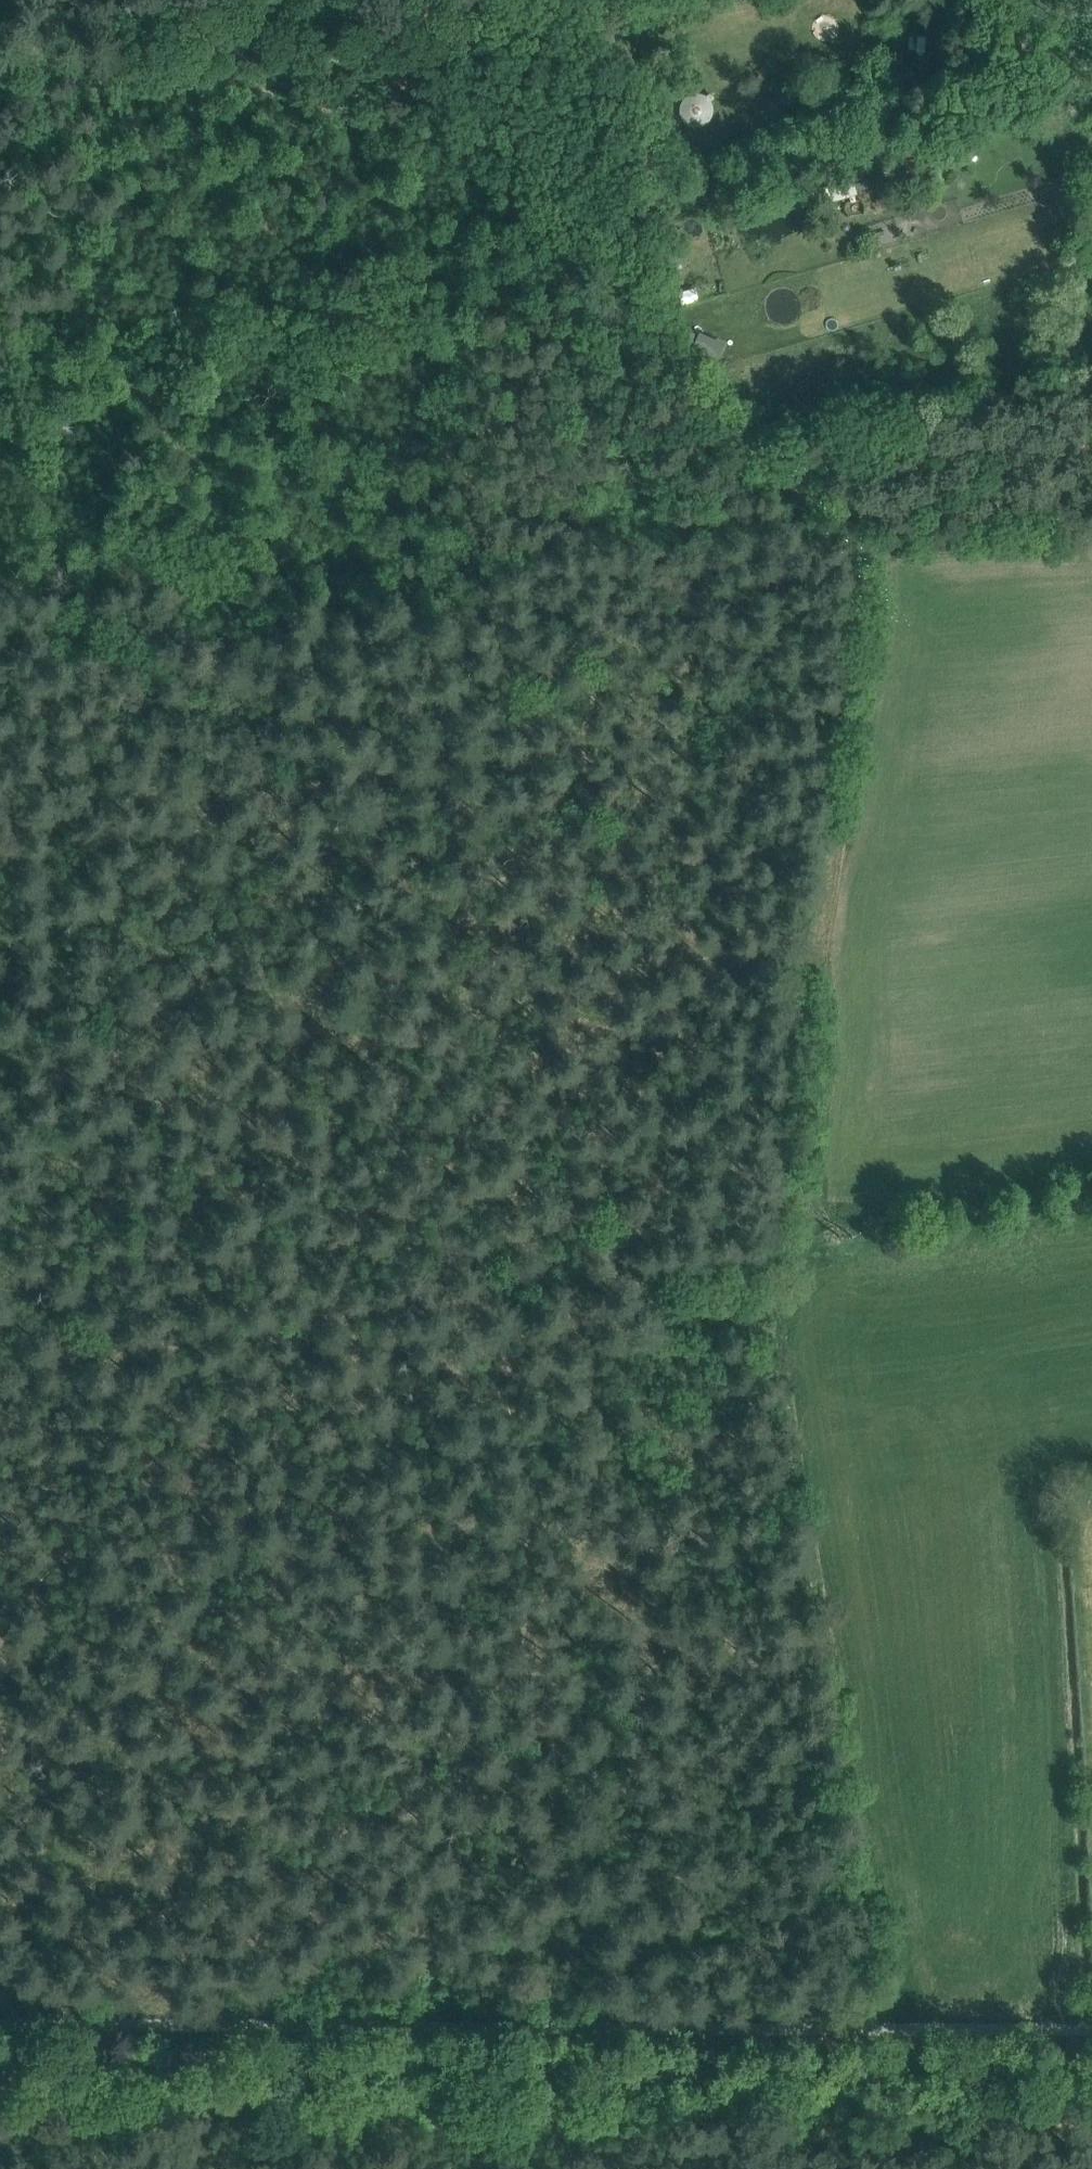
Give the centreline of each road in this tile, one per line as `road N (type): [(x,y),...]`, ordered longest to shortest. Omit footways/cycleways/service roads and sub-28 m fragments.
road 1 (tertiary): [(0,2062),(1091,2069)]
road 2 (track): [(1012,0),(1049,119)]

